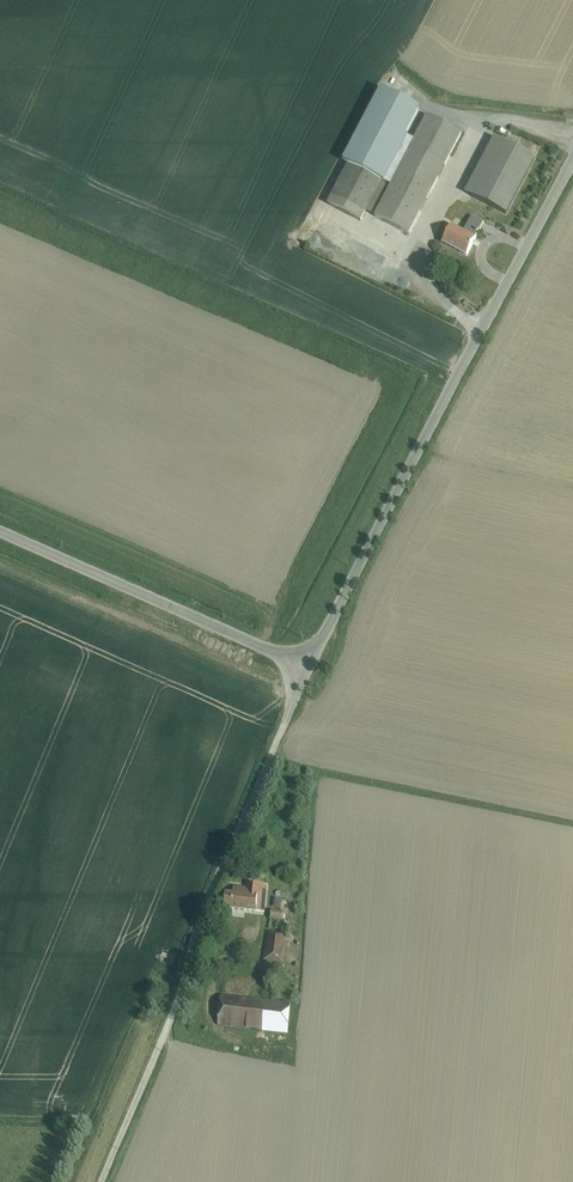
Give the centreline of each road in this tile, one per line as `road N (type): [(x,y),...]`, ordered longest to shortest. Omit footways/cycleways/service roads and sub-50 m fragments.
road 1 (unclassified): [(307,668),(572,161)]
road 2 (unclassified): [(102,1181),(176,1005),(203,913),(307,668)]
road 3 (unclassified): [(0,532),(307,668)]

